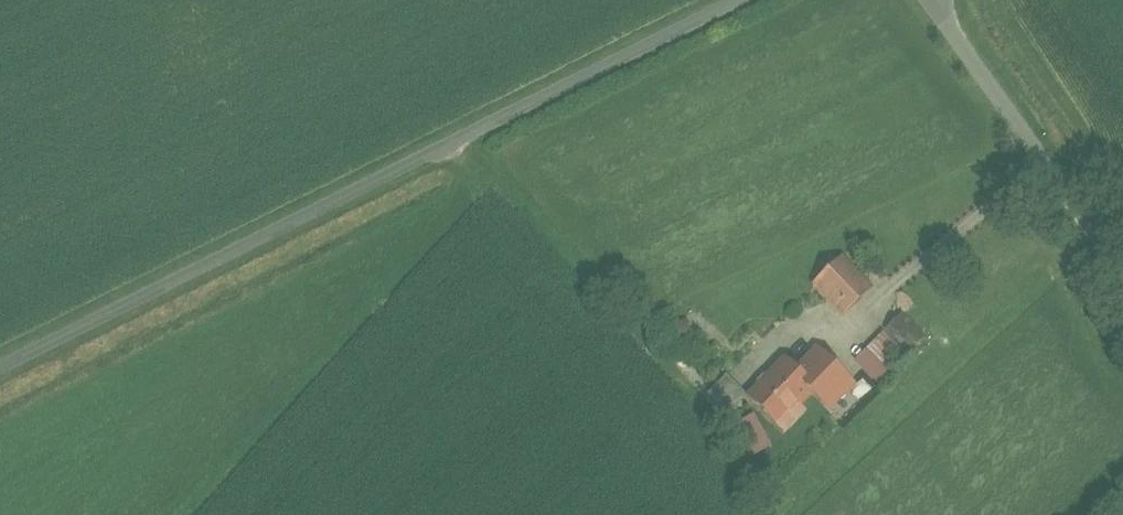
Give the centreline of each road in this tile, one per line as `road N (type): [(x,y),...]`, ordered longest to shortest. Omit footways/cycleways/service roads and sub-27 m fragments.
road 1 (residential): [(732,0),(0,366)]
road 2 (unclassified): [(931,1),(1122,268)]

